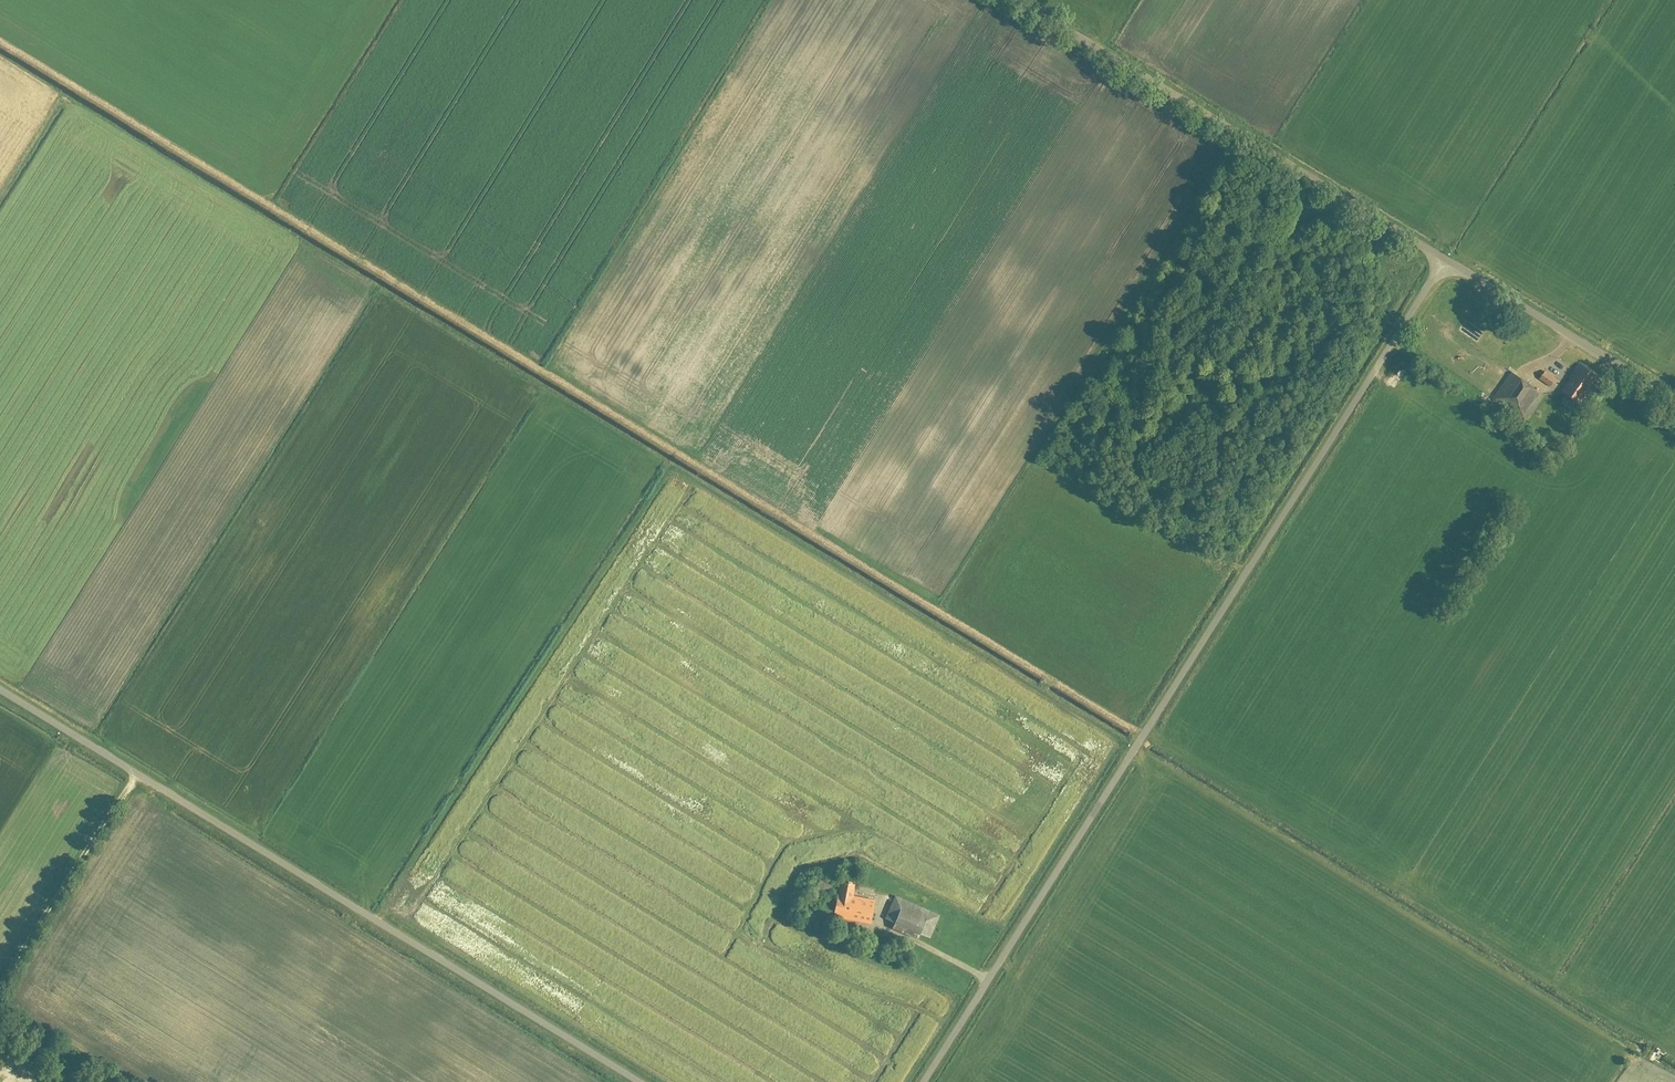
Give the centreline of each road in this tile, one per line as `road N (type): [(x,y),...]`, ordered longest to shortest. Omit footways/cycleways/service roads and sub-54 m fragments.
road 1 (unclassified): [(928,1081),(1444,260)]
road 2 (unclassified): [(640,1081),(0,691)]
road 3 (unclassified): [(1444,260),(1017,0)]
road 4 (unclassified): [(1674,396),(1444,260)]

